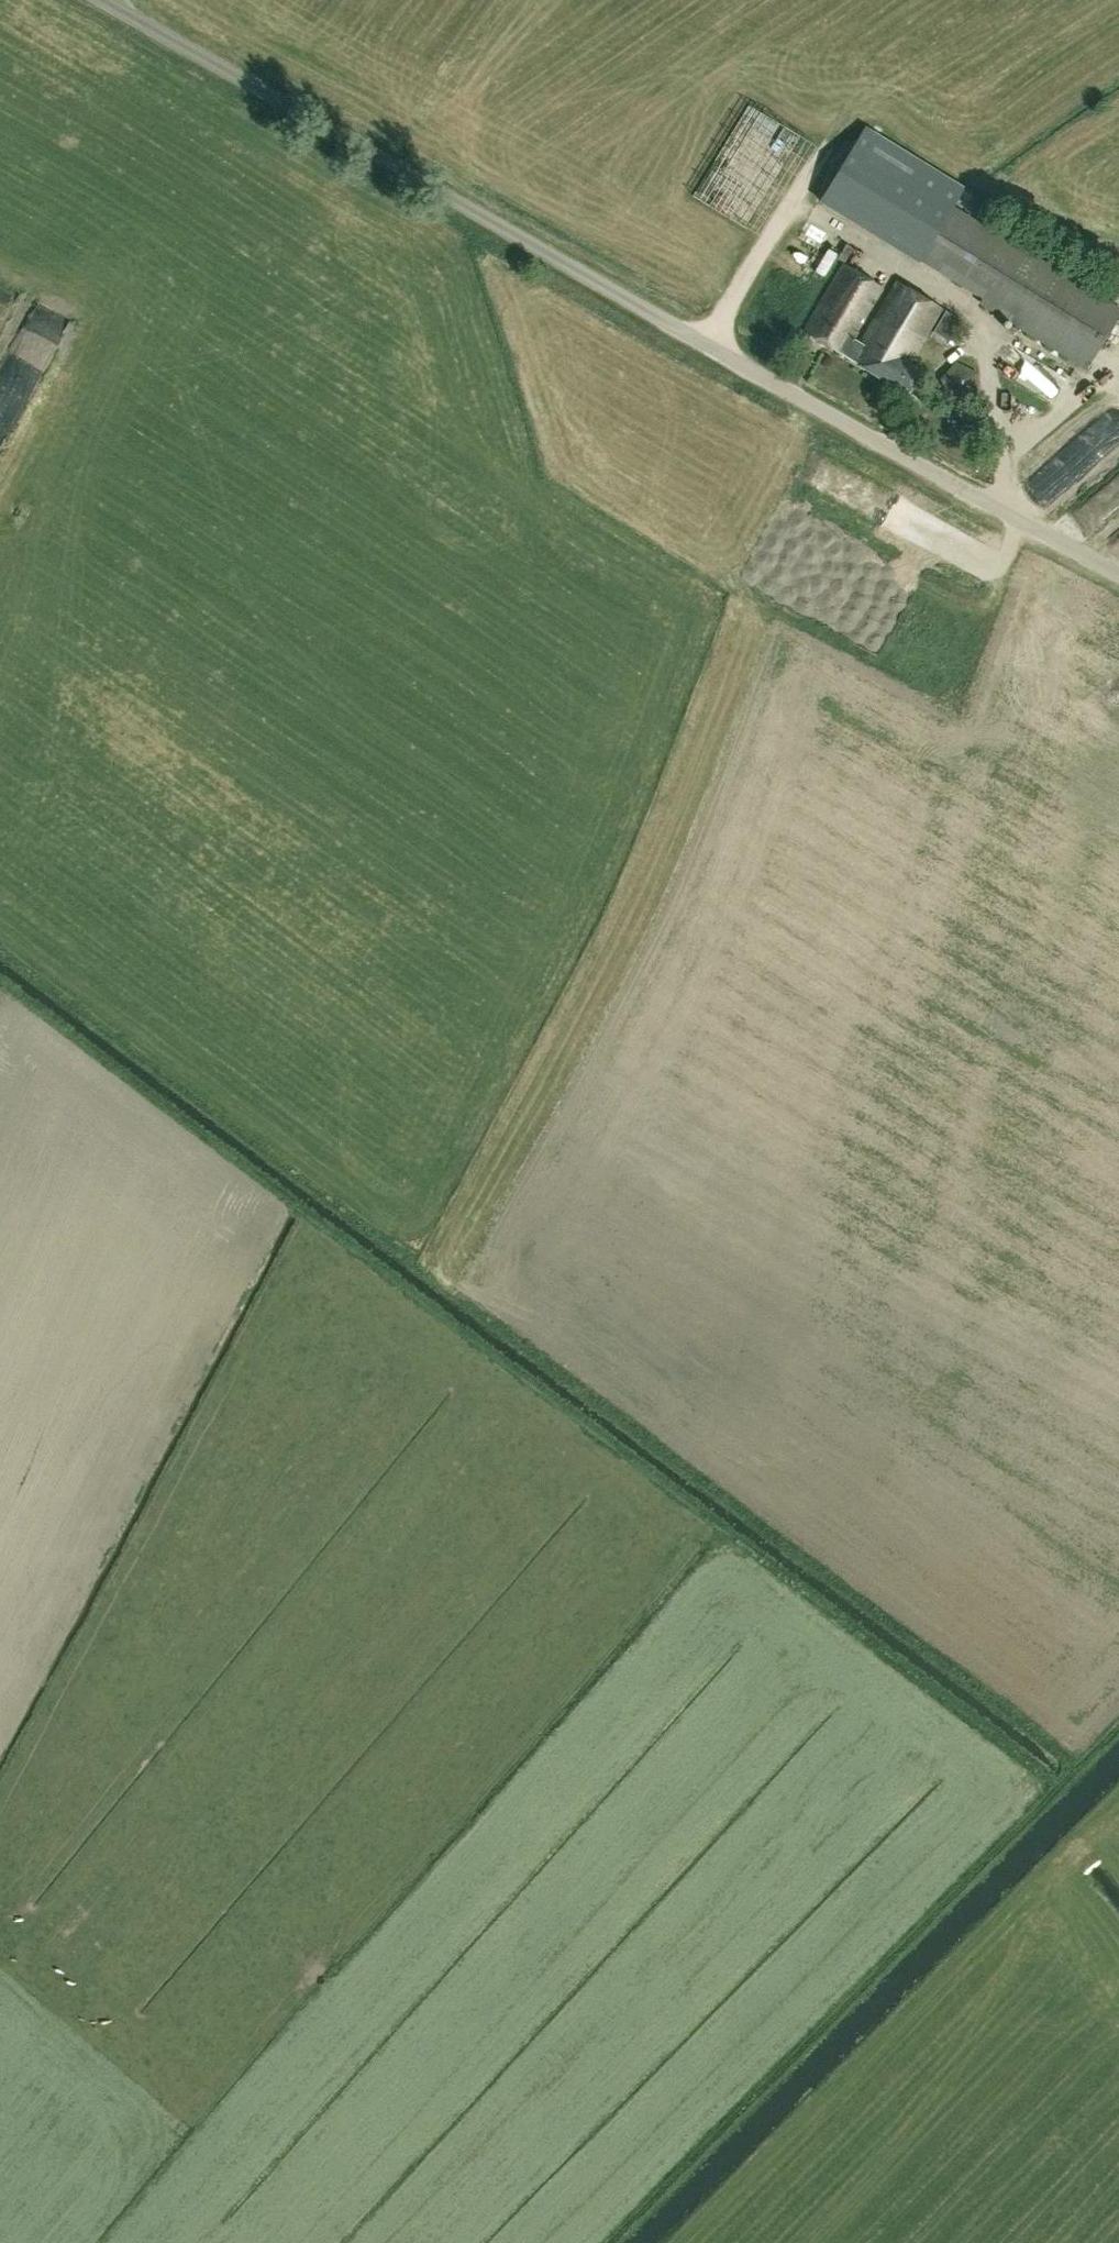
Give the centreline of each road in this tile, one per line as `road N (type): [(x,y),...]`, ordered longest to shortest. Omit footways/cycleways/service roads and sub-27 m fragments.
road 1 (unclassified): [(1118,574),(98,0)]

